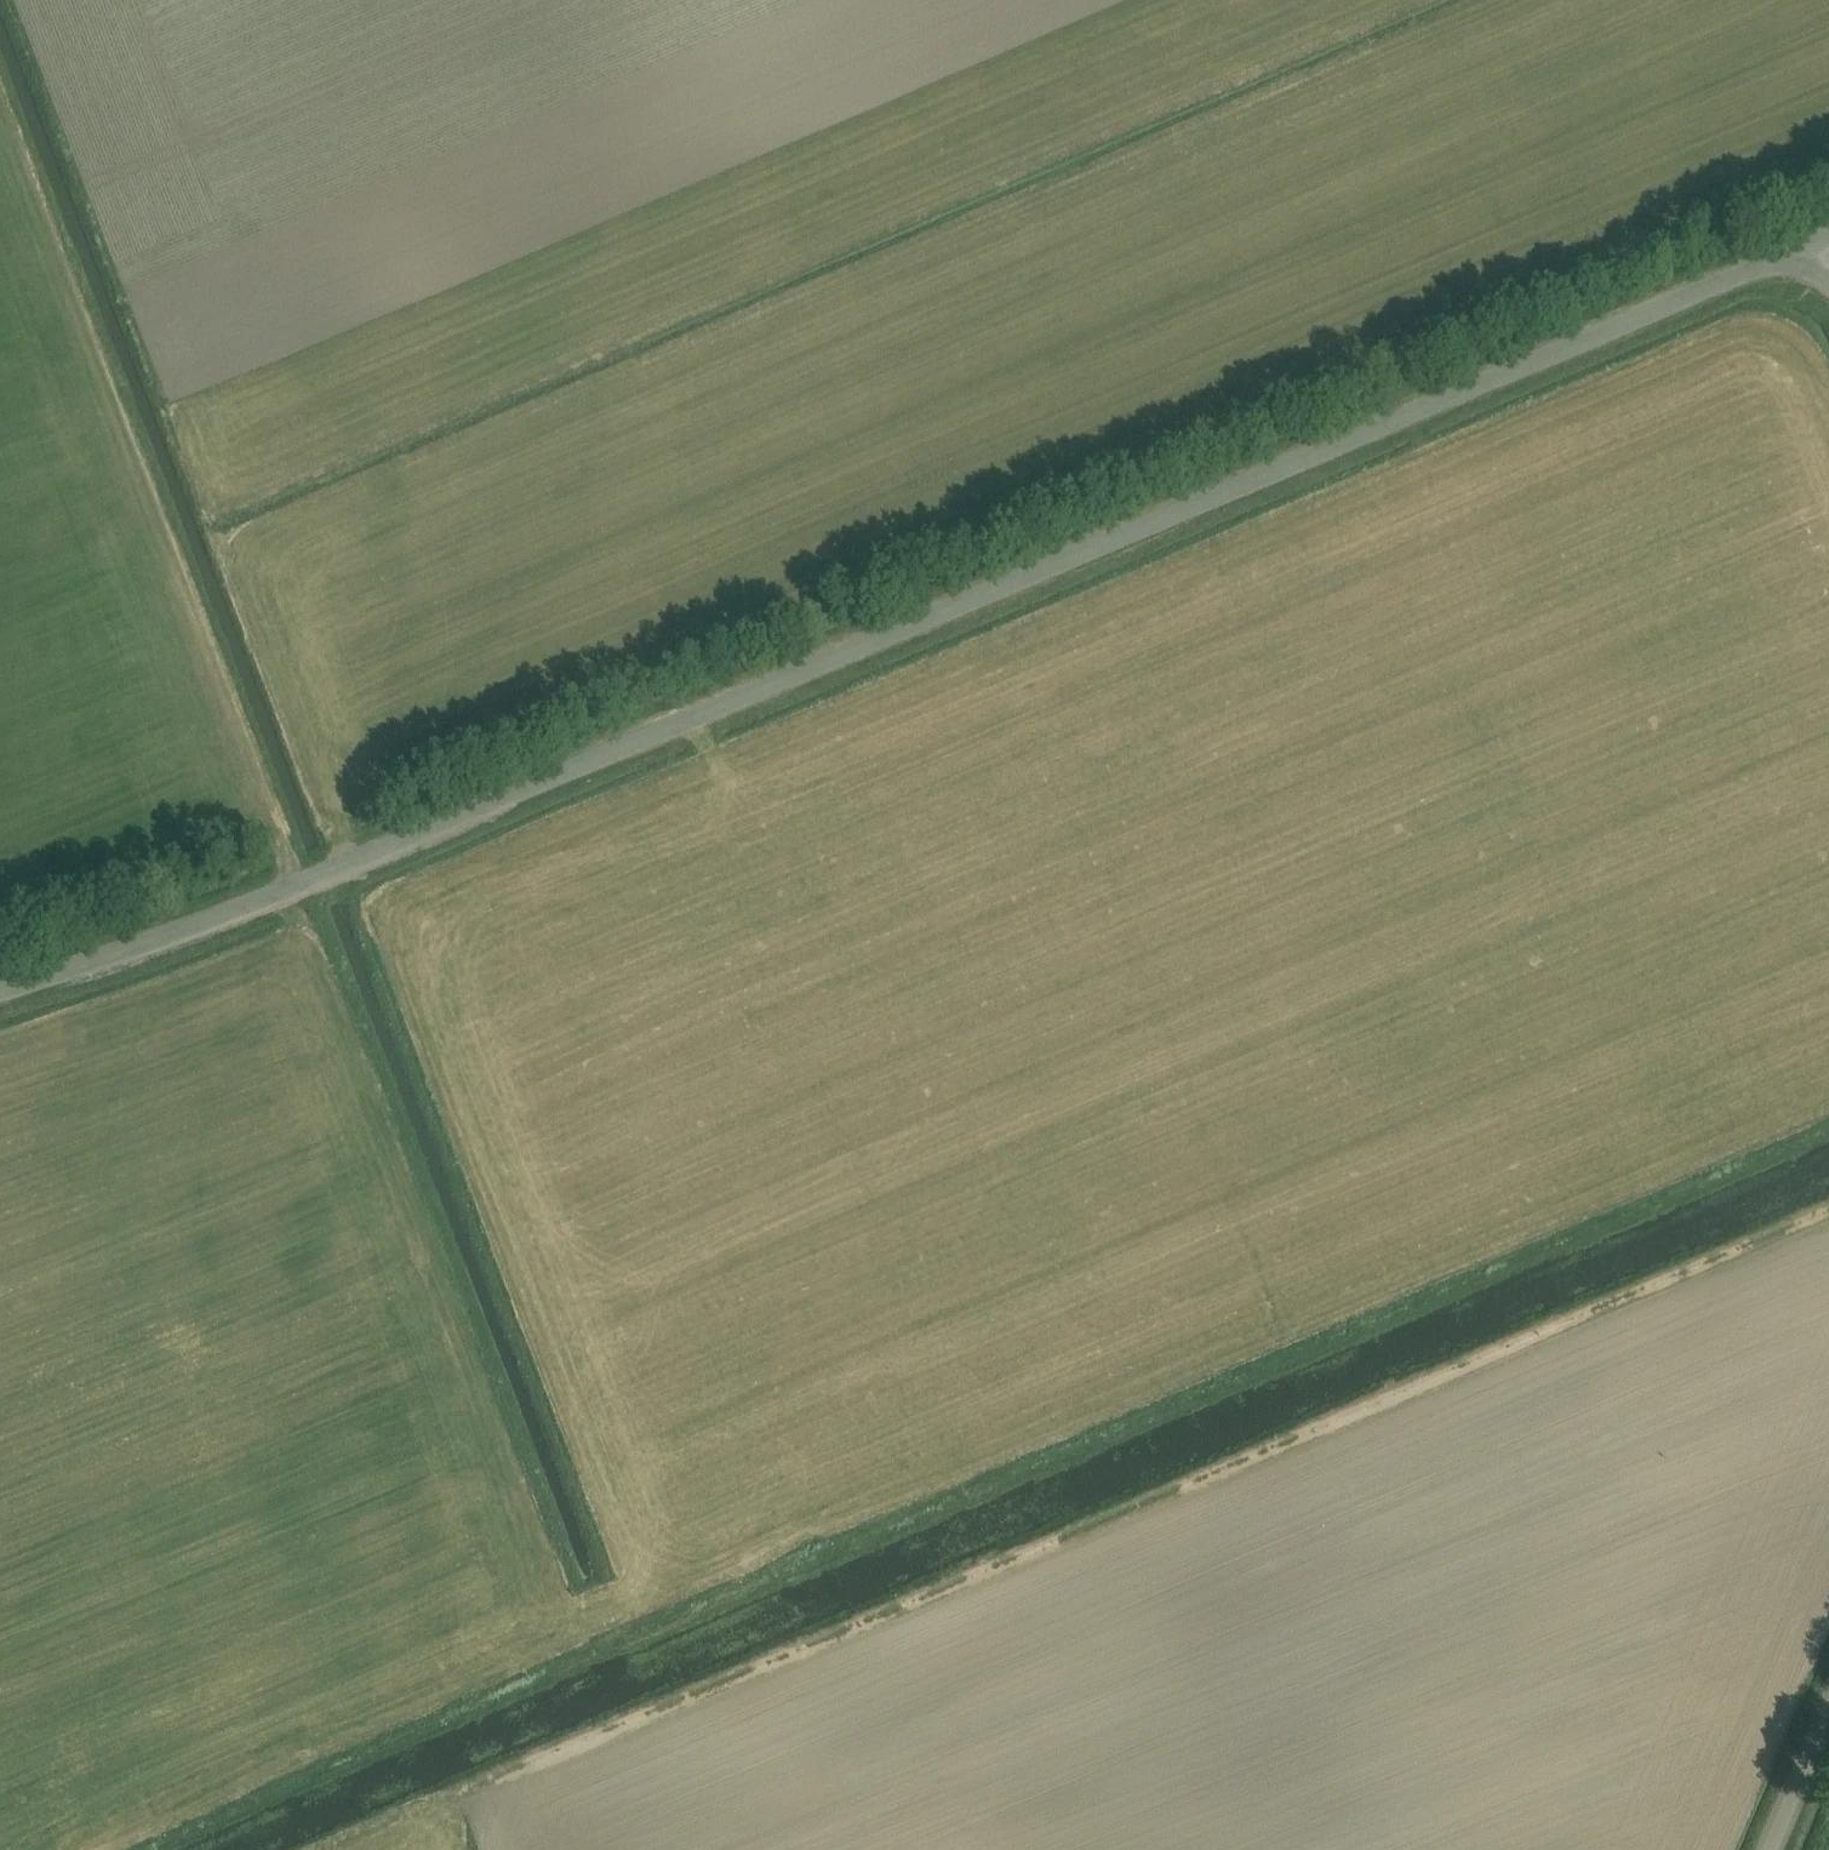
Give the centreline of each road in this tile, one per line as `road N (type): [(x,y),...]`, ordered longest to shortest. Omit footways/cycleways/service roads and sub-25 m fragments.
road 1 (unclassified): [(0,988),(222,915),(1820,241)]
road 2 (unclassified): [(1769,1849),(1828,1711)]

